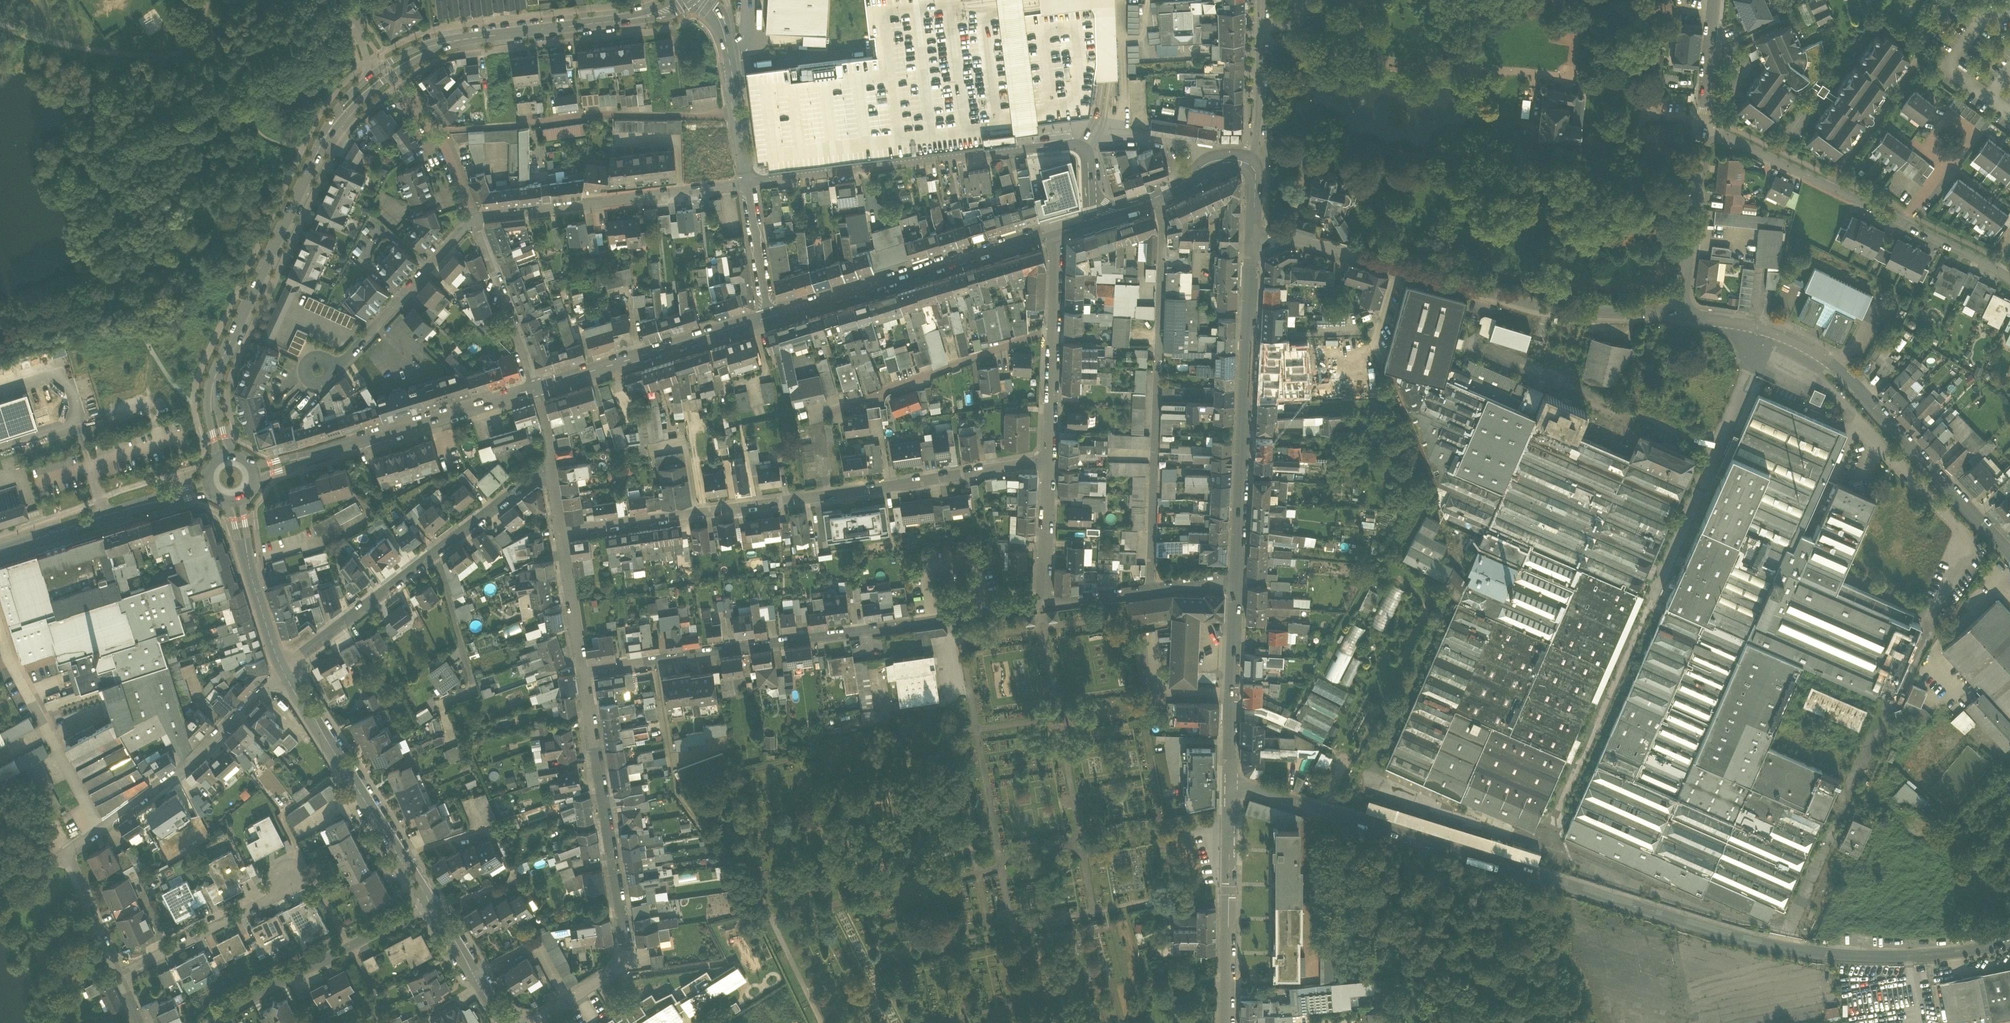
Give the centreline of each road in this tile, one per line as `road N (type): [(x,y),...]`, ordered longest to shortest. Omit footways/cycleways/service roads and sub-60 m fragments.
road 1 (unclassified): [(2009,942),(1872,956),(1781,947),(1230,781)]
road 2 (residential): [(561,534),(1048,457)]
road 3 (residential): [(1041,603),(585,669)]
road 4 (unclassified): [(1252,238),(1295,241),(1544,307),(1681,315)]
road 5 (residential): [(1681,315),(1751,325),(1816,350),(2009,555)]
road 6 (residential): [(585,669),(630,943),(623,968),(535,1022)]
road 7 (residential): [(1157,198),(1166,221),(1148,591)]
road 8 (tertiary): [(354,96),(318,149),(217,371),(211,398),(226,455)]
road 9 (tertiary): [(687,0),(642,16),(433,45),(354,96)]
road 10 (unclassified): [(1237,582),(1252,238)]
road 11 (residential): [(1703,123),(2009,280)]
road 12 (residential): [(554,470),(528,479),(284,673)]
road 13 (residential): [(1083,147),(747,184)]
road 14 (unclassified): [(770,315),(1060,230)]
road 15 (unclassified): [(256,472),(537,387)]
road 16 (residential): [(747,184),(470,216)]
road 17 (tertiary): [(432,904),(284,673)]
road 18 (residential): [(211,1022),(432,904)]
road 19 (unclassified): [(537,387),(770,315)]
road 20 (unclassified): [(1226,1022),(1230,781)]
road 21 (residential): [(284,673),(198,757),(105,825)]
road 22 (residential): [(470,216),(341,366),(320,369)]
road 23 (tertiary): [(0,550),(209,486)]
road 24 (residential): [(1054,327),(850,405)]
road 25 (residential): [(120,975),(309,874)]
road 26 (unclassified): [(1230,781),(1237,582)]
road 27 (unclassified): [(1703,123),(1681,315)]
road 28 (residential): [(707,0),(728,45),(747,184)]
road 29 (residential): [(537,387),(470,216)]
road 30 (residential): [(120,975),(66,854),(105,825)]
road 31 (tertiary): [(284,673),(235,503)]
road 32 (residential): [(1256,160),(1260,0)]
road 33 (residential): [(1083,147),(1096,131),(1194,148),(1217,161)]
road 34 (residential): [(1048,457),(1041,603)]
road 35 (residential): [(470,216),(435,134),(402,89)]
road 36 (tertiary): [(509,1022),(432,904)]
road 37 (residential): [(561,534),(585,669)]
road 38 (residential): [(747,184),(770,315)]
road 39 (residential): [(1054,327),(1048,457)]
road 40 (unclassified): [(1715,0),(1703,123)]

